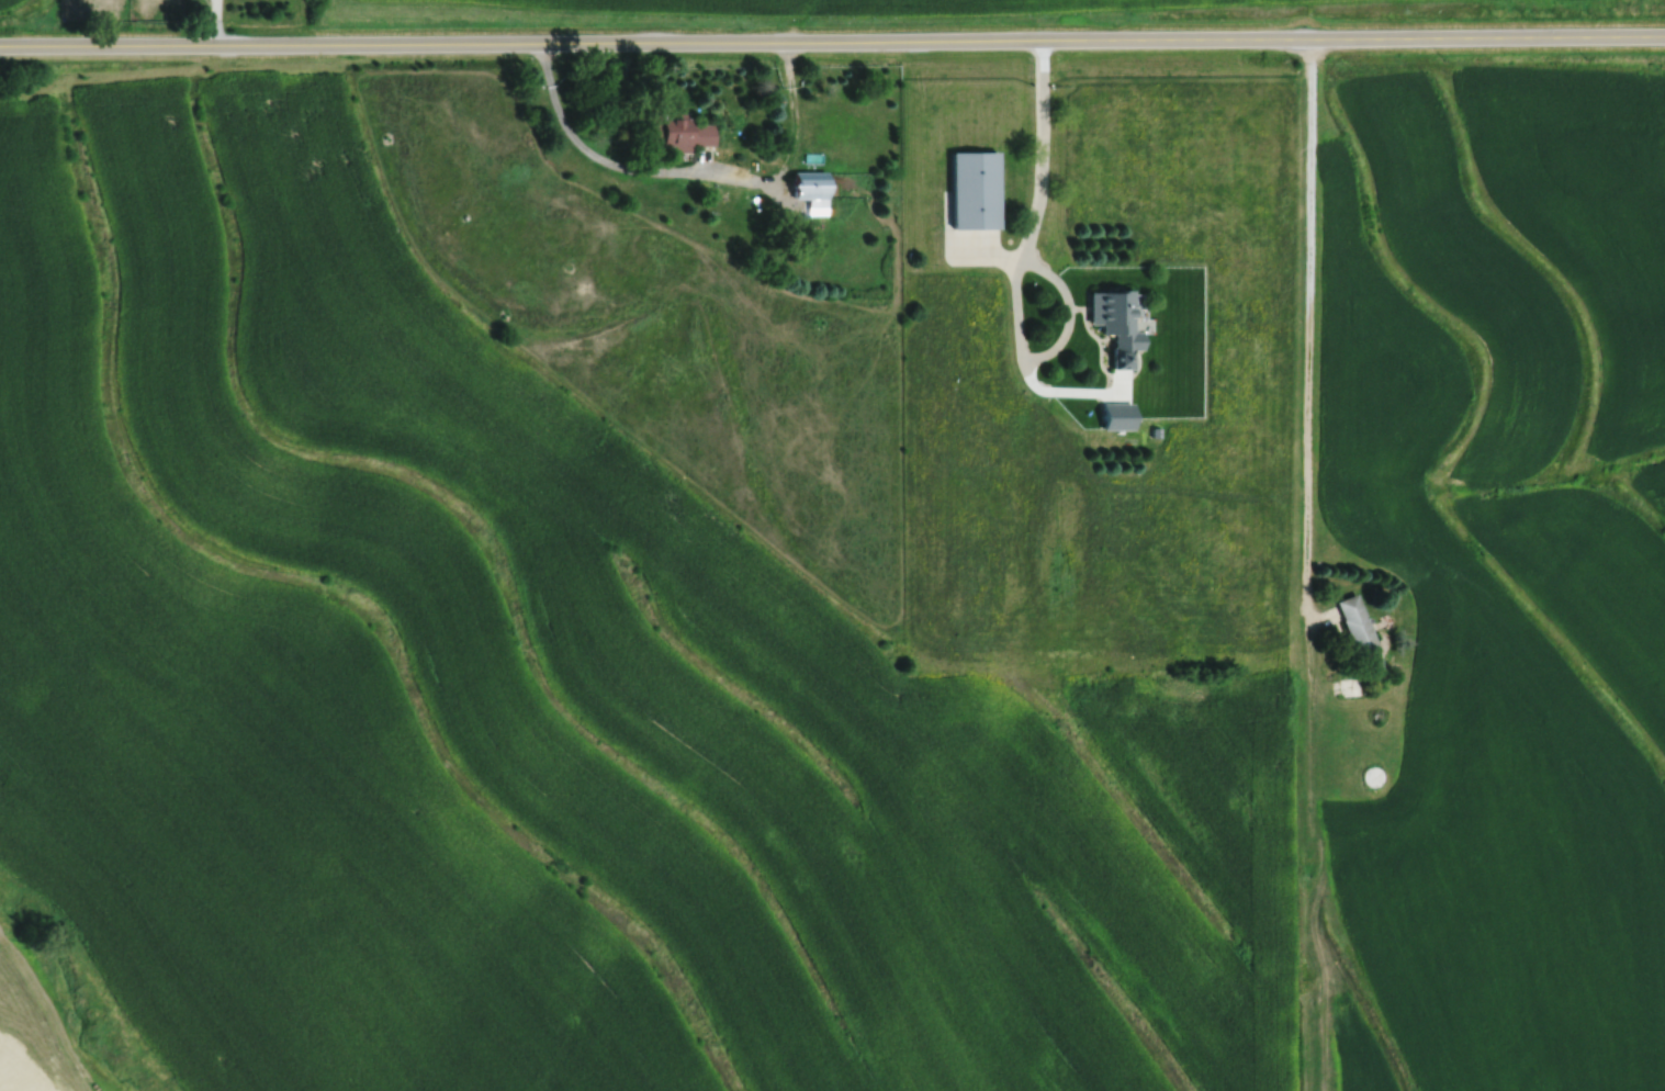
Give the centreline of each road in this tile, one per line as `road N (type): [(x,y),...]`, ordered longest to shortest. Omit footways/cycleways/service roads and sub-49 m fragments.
road 1 (tertiary): [(0,47),(1664,36)]

